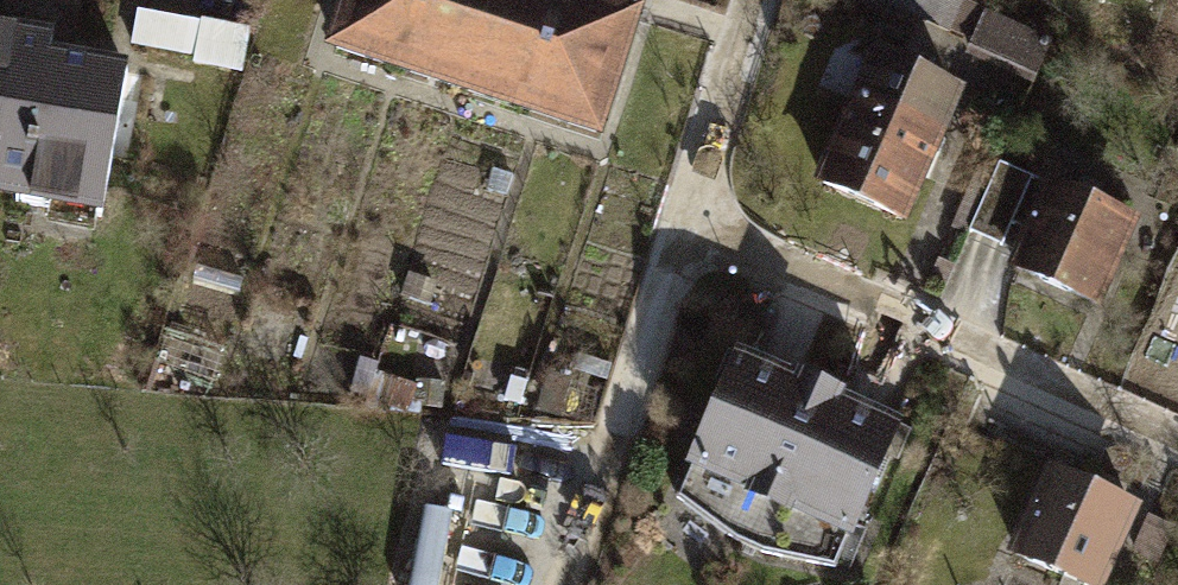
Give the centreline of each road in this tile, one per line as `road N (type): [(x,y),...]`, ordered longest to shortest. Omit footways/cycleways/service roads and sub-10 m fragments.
road 1 (residential): [(755,0),(688,225),(1177,443)]

